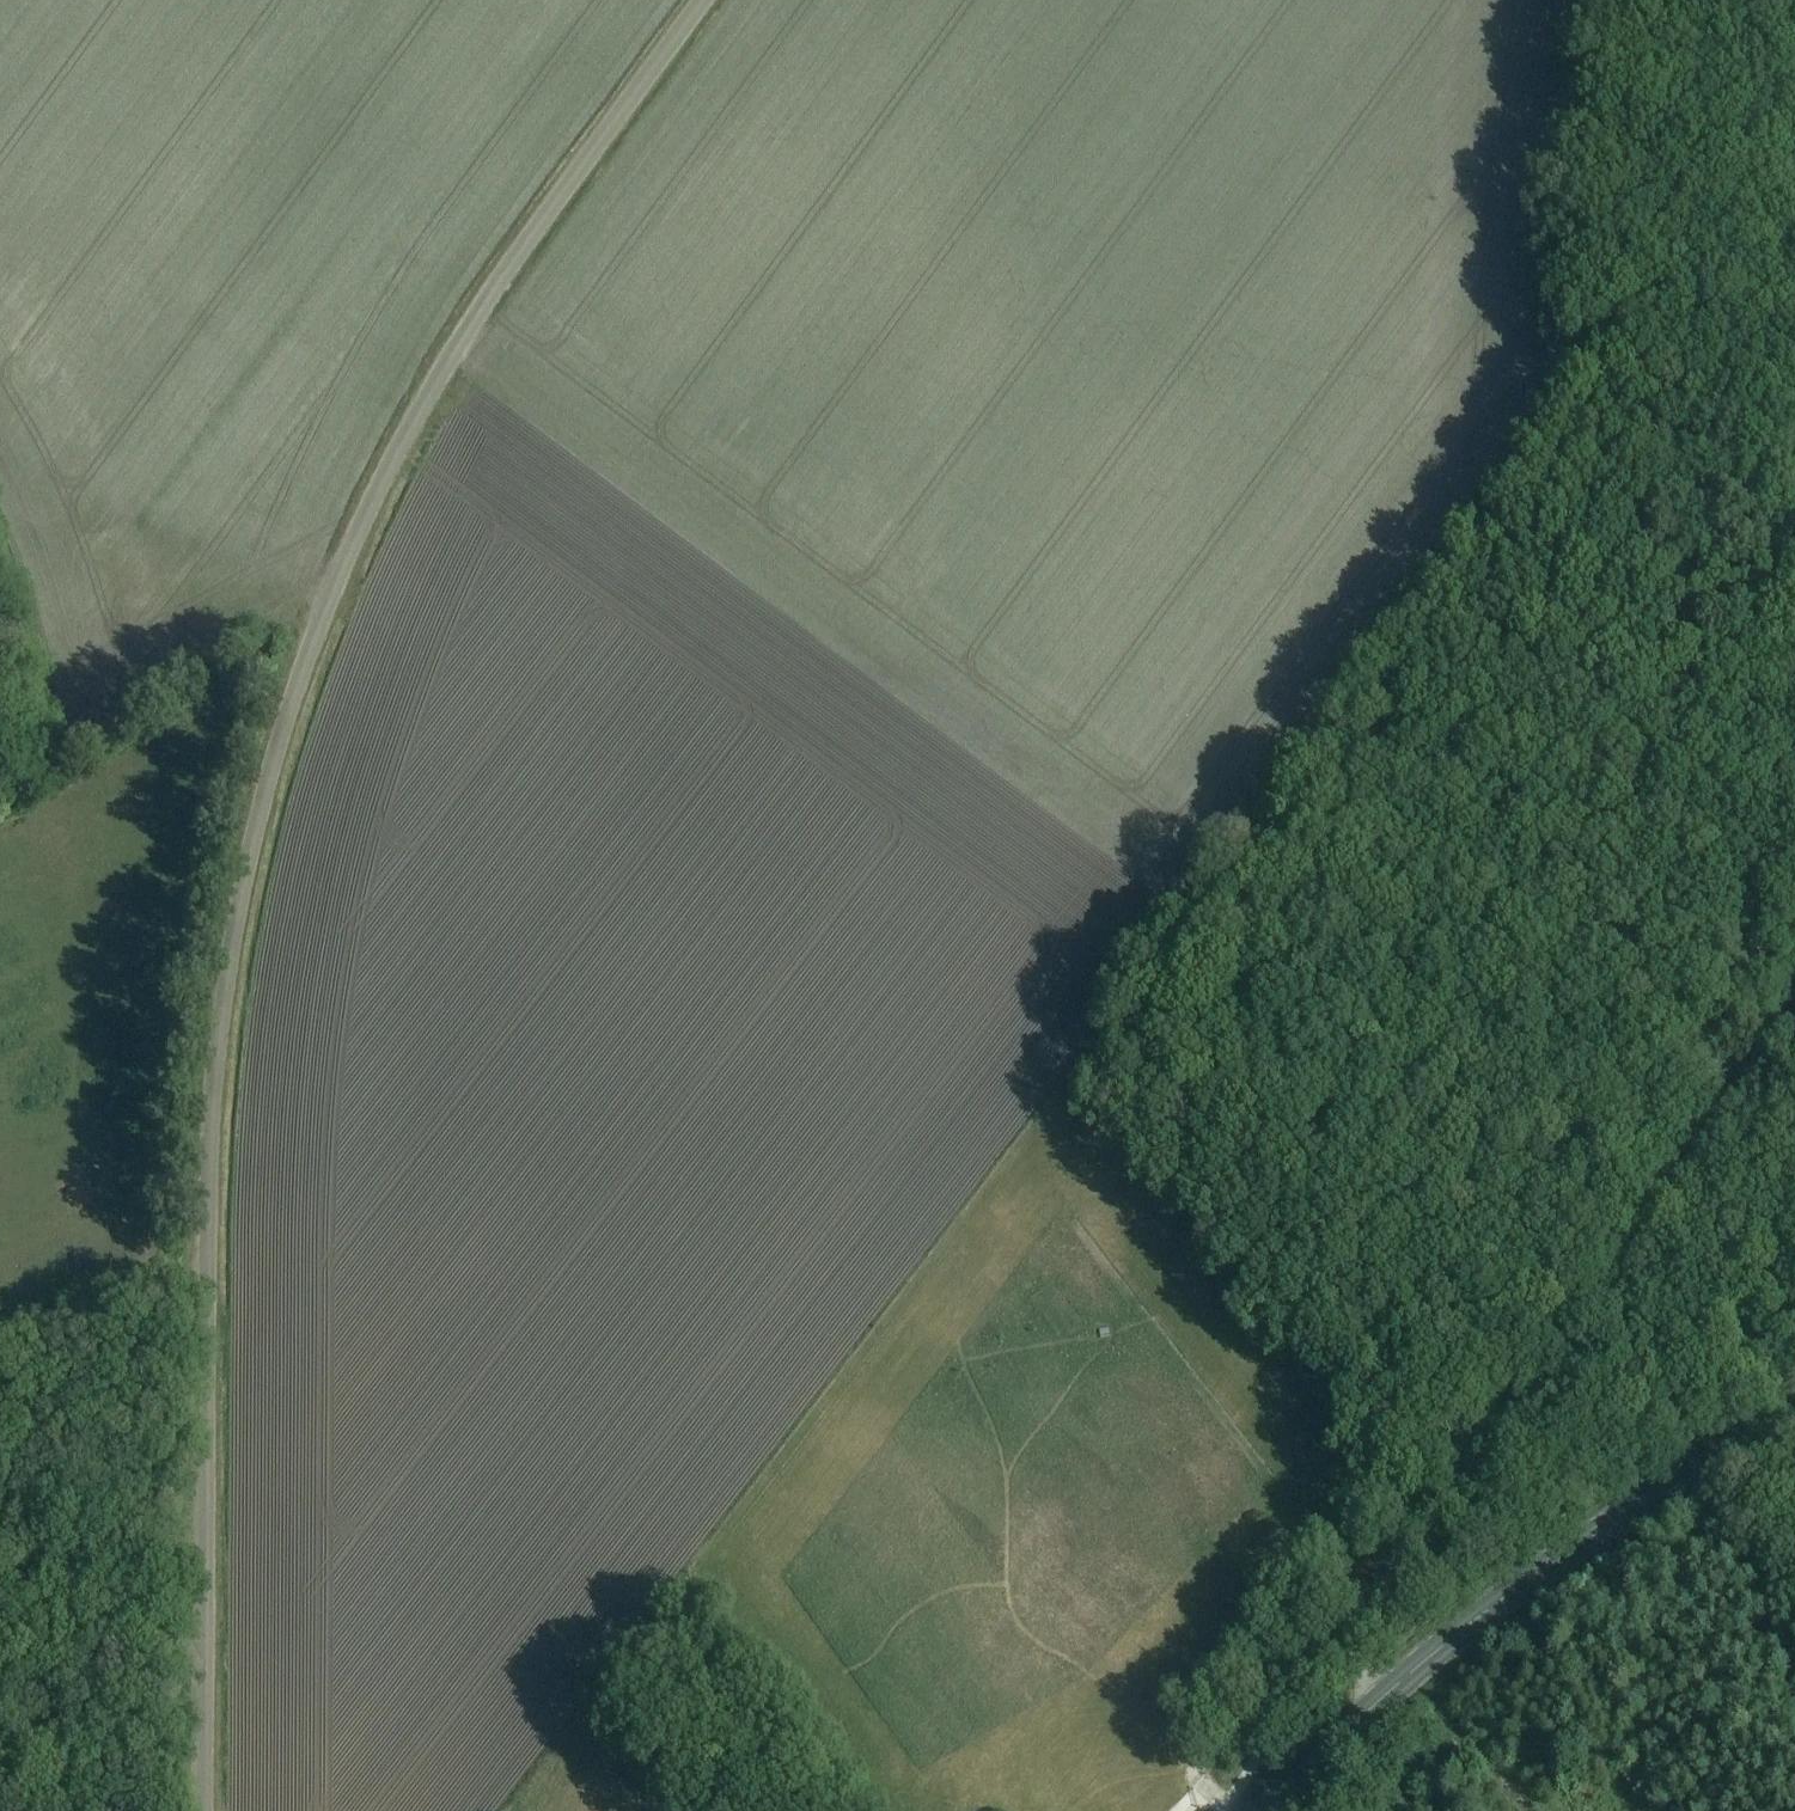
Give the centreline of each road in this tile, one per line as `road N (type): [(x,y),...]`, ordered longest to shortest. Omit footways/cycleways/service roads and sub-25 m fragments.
road 1 (unclassified): [(203,1810),(210,1136),(254,831),(303,665),(419,413),(484,304),(706,0)]
road 2 (primary): [(1270,1810),(1410,1671),(1490,1607),(1658,1497),(1794,1426)]

